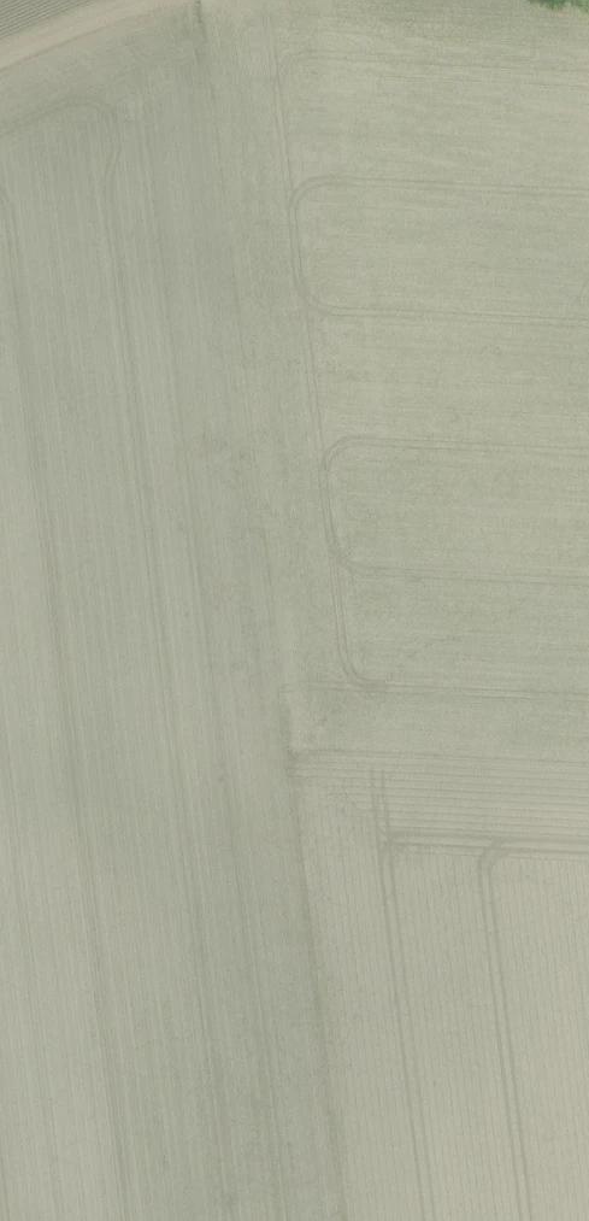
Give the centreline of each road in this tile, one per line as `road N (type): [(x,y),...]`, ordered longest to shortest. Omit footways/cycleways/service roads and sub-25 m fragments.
road 1 (track): [(153,0),(0,59)]

